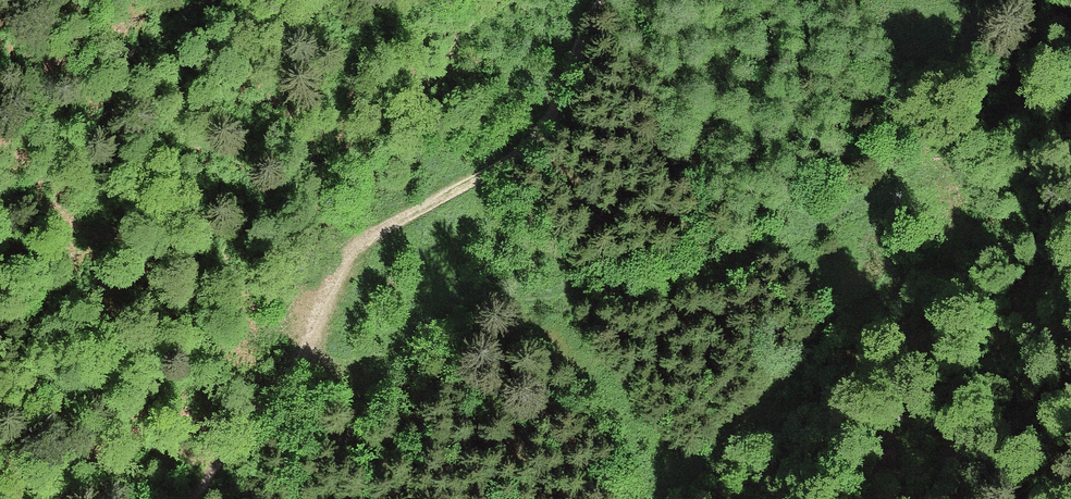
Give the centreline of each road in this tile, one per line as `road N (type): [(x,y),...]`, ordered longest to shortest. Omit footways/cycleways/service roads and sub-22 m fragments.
road 1 (track): [(895,197),(714,277),(471,316),(355,377),(335,373),(310,342)]
road 2 (track): [(310,342),(324,293),(350,259),(388,225),(540,134),(604,0)]

